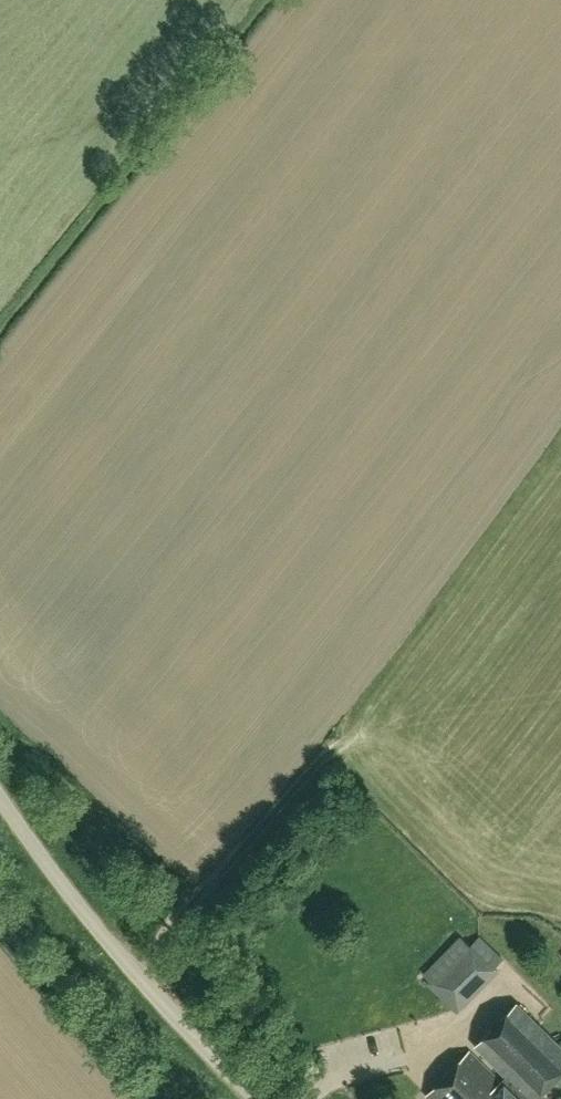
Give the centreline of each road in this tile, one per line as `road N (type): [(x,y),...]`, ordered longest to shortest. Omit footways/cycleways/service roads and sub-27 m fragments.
road 1 (unclassified): [(255,1098),(102,932),(0,798)]

